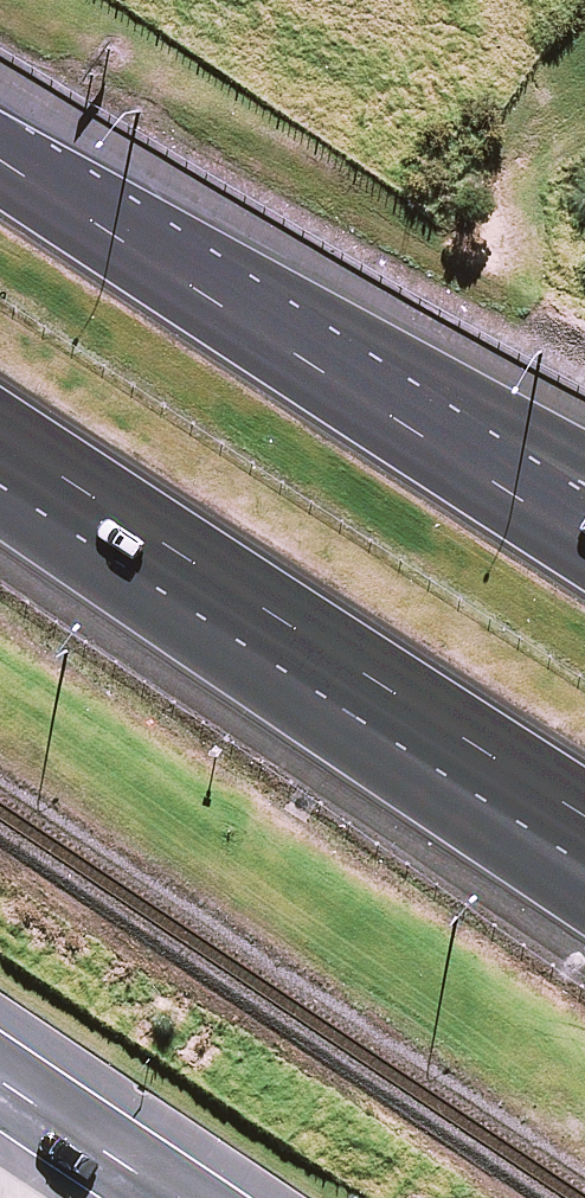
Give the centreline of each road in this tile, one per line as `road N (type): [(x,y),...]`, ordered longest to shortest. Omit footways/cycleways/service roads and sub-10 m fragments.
road 1 (motorway): [(584,870),(0,462)]
road 2 (motorway): [(584,761),(0,386)]
road 3 (motorway): [(0,140),(386,397)]
road 4 (motorway): [(386,397),(584,522)]
road 5 (motorway): [(386,397),(584,463)]

